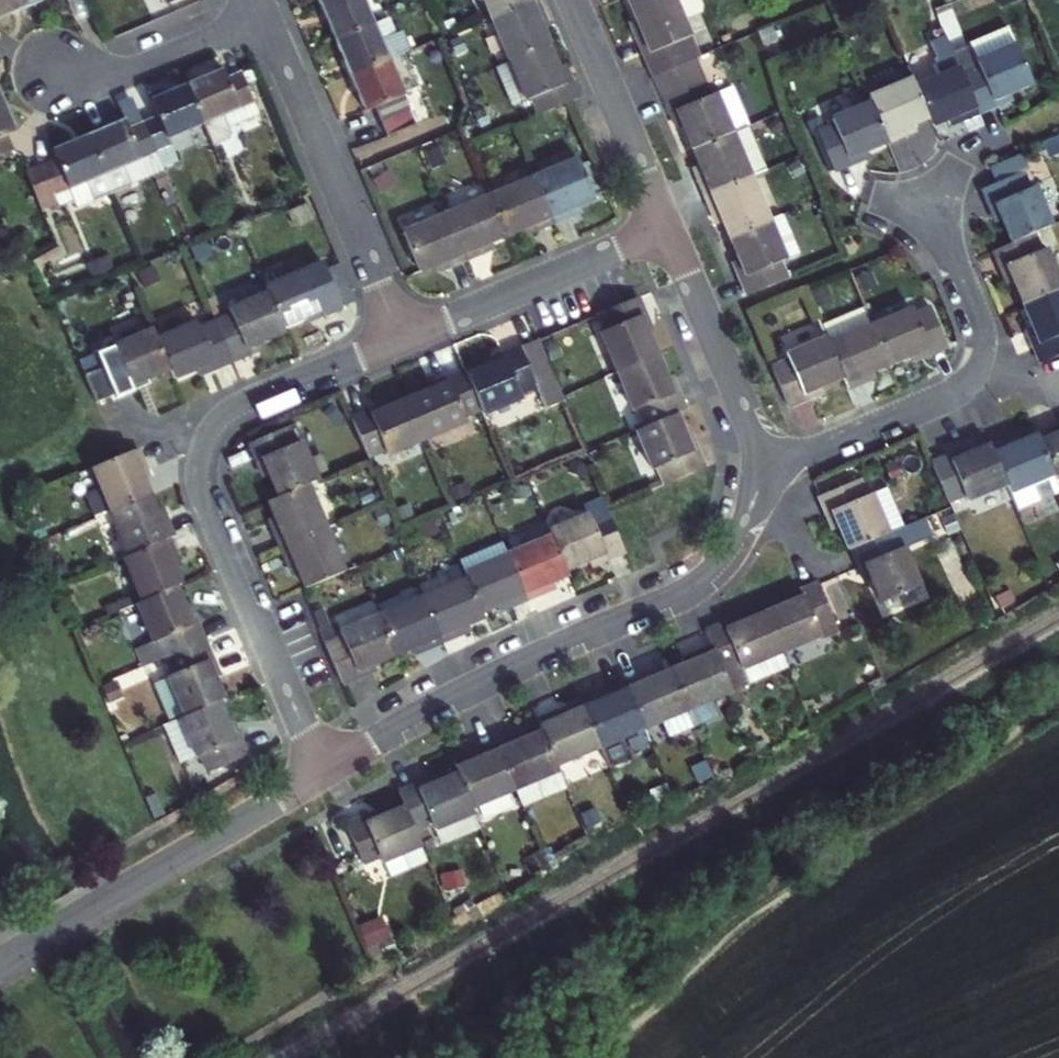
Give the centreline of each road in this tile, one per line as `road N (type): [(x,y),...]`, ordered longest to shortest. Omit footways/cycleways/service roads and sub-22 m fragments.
road 1 (residential): [(318,774),(203,496),(198,464),(212,429),(239,406),(399,338)]
road 2 (residential): [(760,470),(742,527),(700,580),(476,683),(318,774)]
road 3 (residential): [(760,470),(944,399),(977,373),(984,335),(930,200)]
road 4 (residential): [(399,338),(262,13)]
road 5 (residential): [(39,940),(318,774)]
road 6 (residential): [(399,338),(668,226)]
road 7 (residential): [(760,470),(668,226)]
road 8 (residential): [(668,226),(570,0)]
road 9 (residential): [(262,13),(130,73),(92,81),(47,76)]

